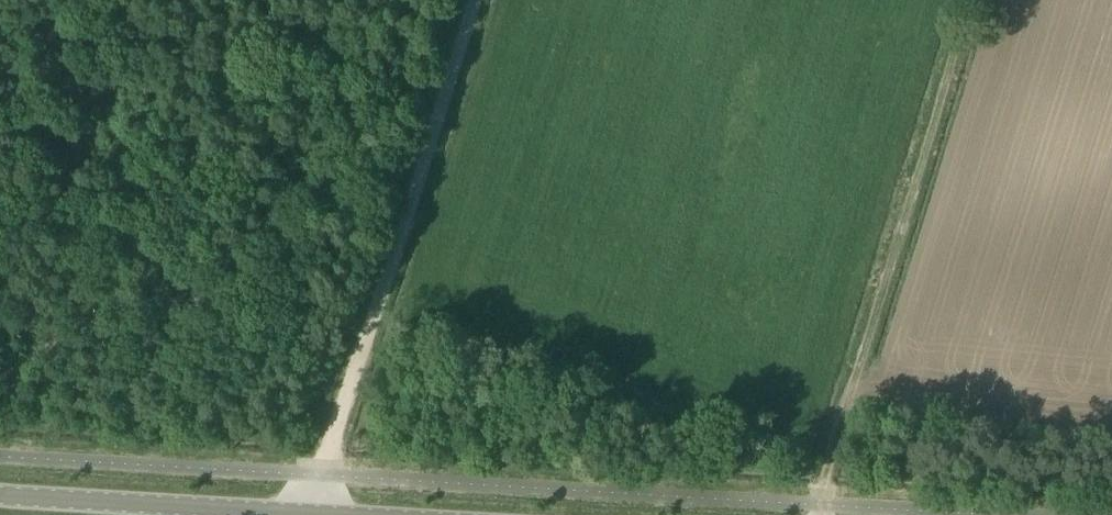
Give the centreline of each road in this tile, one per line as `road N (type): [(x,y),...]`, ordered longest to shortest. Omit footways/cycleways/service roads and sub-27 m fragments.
road 1 (track): [(307,512),(472,0)]
road 2 (track): [(819,507),(970,0)]
road 3 (unclassified): [(0,494),(361,514)]

